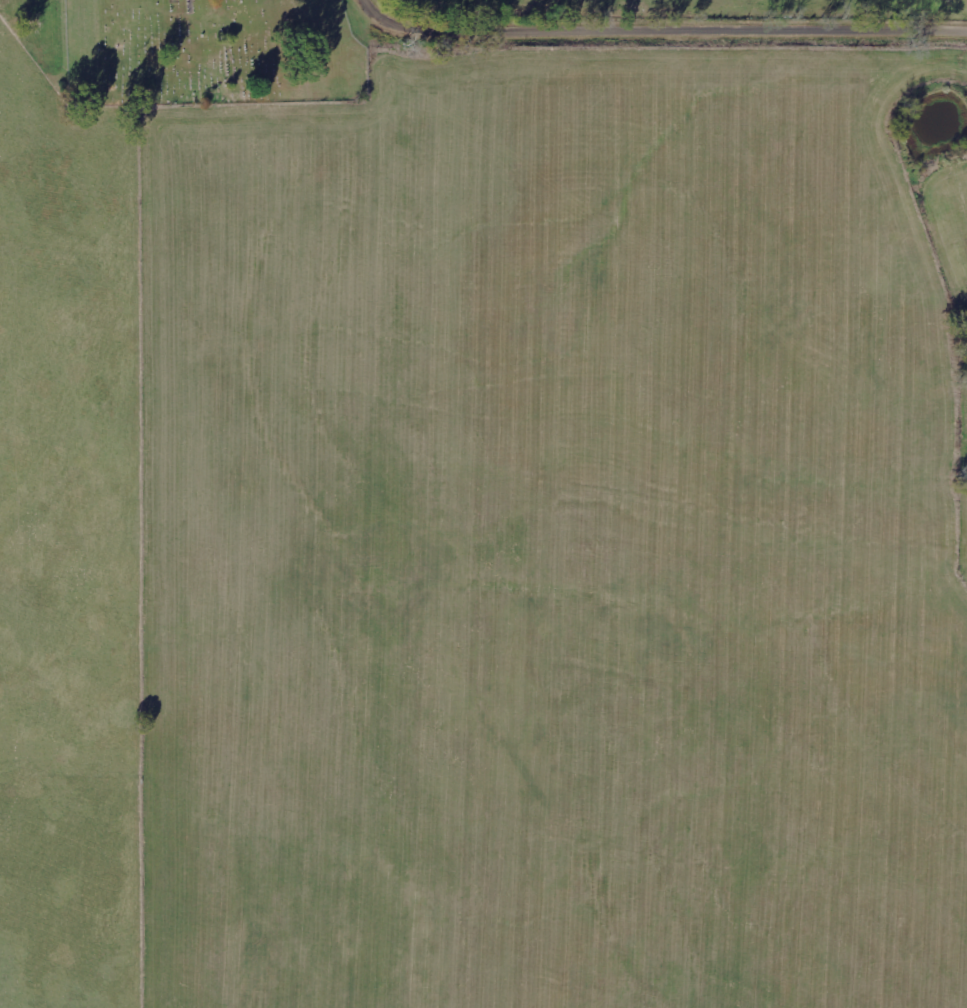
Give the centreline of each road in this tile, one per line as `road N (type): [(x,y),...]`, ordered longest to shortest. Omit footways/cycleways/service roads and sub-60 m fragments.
road 1 (residential): [(966,37),(429,35),(382,18),(370,0)]

